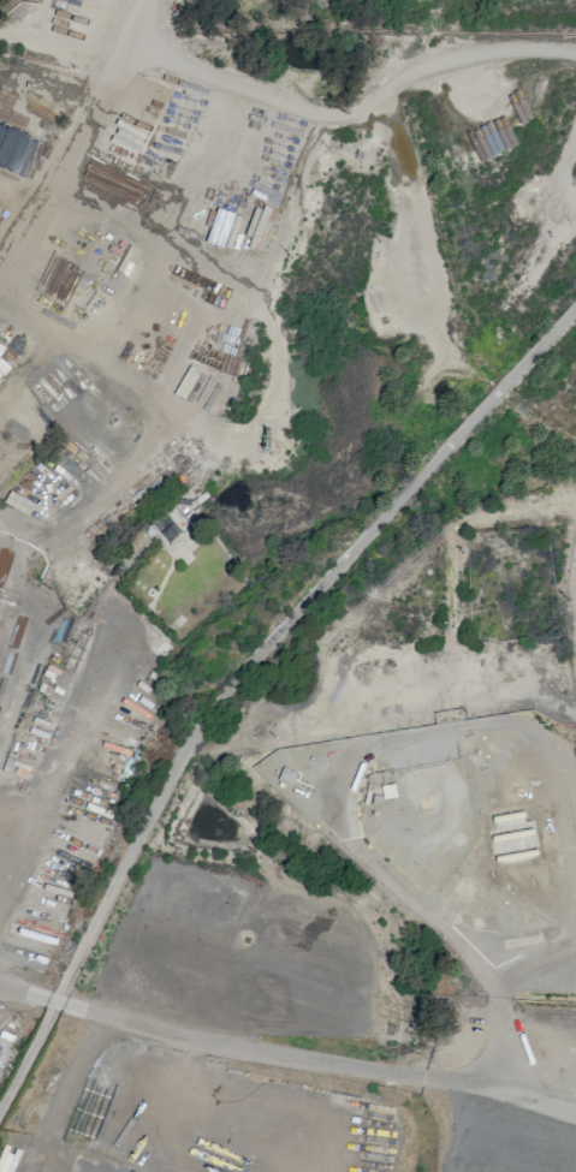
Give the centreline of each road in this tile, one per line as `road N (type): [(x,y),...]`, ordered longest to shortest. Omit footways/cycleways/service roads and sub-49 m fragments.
road 1 (track): [(124,42),(94,46),(0,31)]

